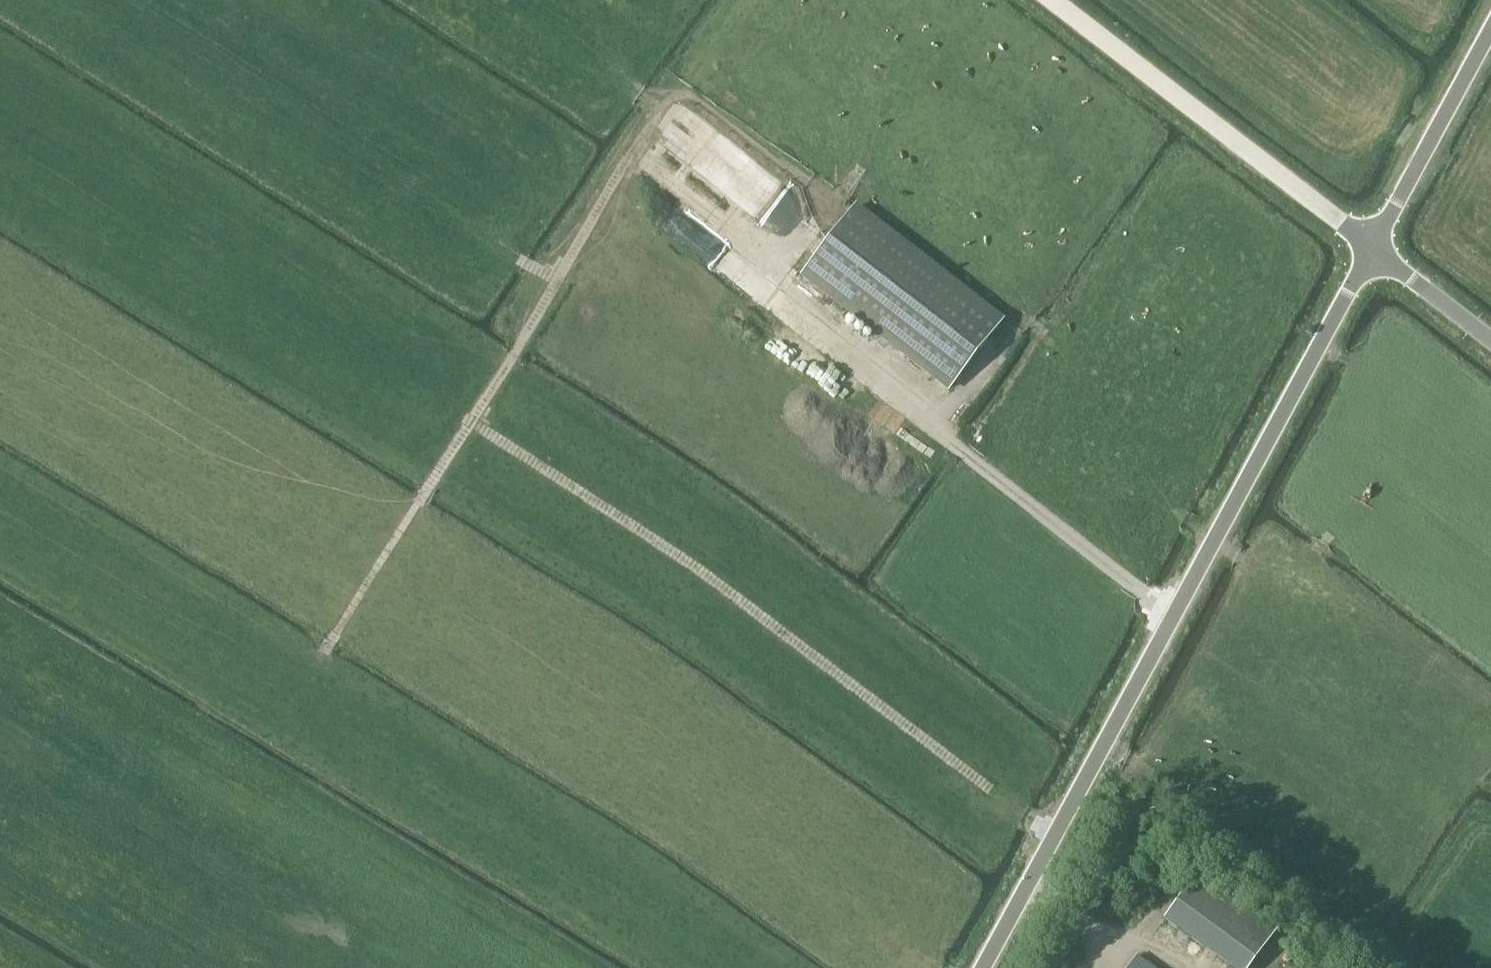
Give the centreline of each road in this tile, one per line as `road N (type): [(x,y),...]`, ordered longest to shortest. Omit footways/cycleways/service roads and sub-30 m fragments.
road 1 (unclassified): [(980,967),(1377,254)]
road 2 (unclassified): [(1377,254),(1048,0)]
road 3 (unclassified): [(1377,254),(1490,41)]
road 4 (unclassified): [(1490,342),(1377,254)]

